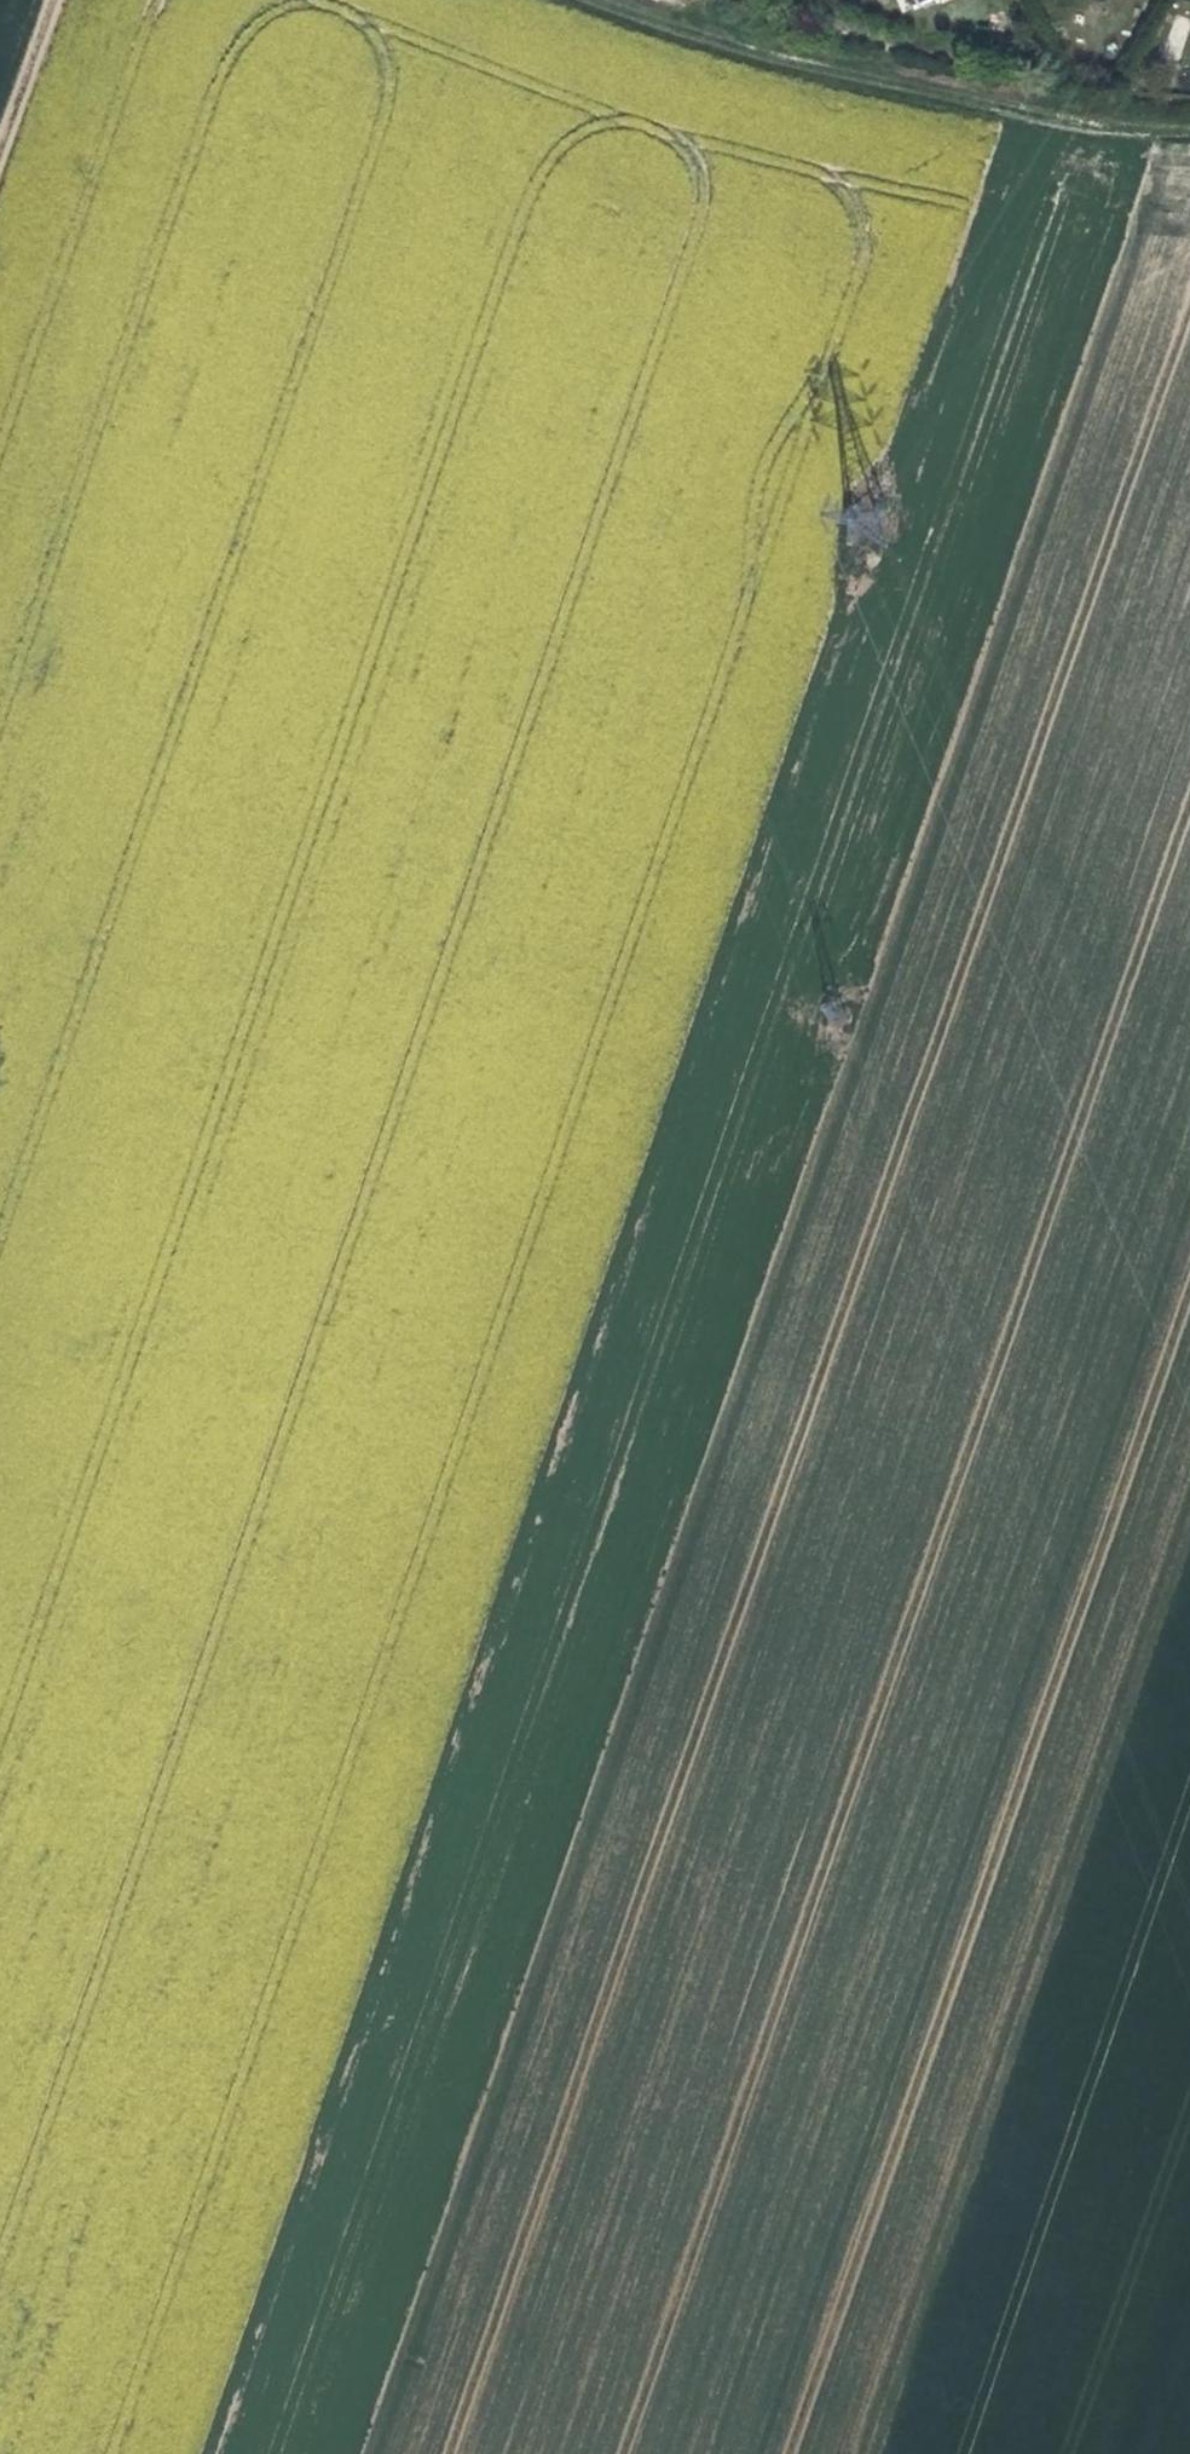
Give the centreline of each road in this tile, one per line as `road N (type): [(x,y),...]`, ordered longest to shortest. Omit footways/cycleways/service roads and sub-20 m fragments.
road 1 (track): [(626,0),(734,41),(1038,117),(1189,132)]
road 2 (track): [(0,178),(62,0)]

